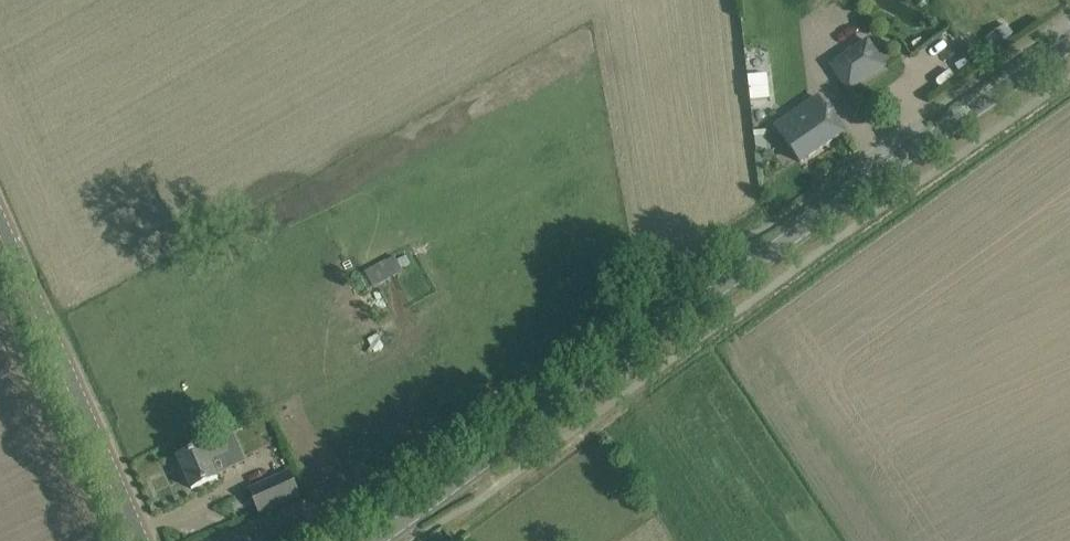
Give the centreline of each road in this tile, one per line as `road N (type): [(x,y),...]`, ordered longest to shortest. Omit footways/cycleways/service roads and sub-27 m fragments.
road 1 (tertiary): [(378,540),(1069,45)]
road 2 (unclassified): [(0,222),(142,540)]

